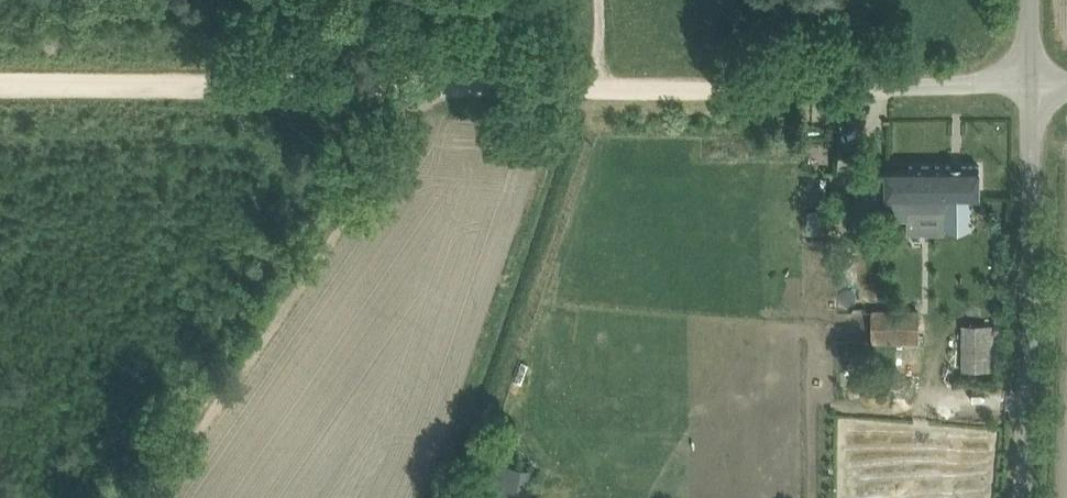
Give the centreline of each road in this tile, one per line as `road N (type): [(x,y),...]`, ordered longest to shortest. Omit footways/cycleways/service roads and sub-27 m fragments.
road 1 (track): [(427,94),(146,497)]
road 2 (track): [(427,94),(0,88)]
road 3 (unclassified): [(1032,497),(1036,86)]
road 4 (track): [(914,93),(611,91)]
road 5 (track): [(611,91),(427,94)]
road 6 (unclassified): [(1036,86),(914,93)]

